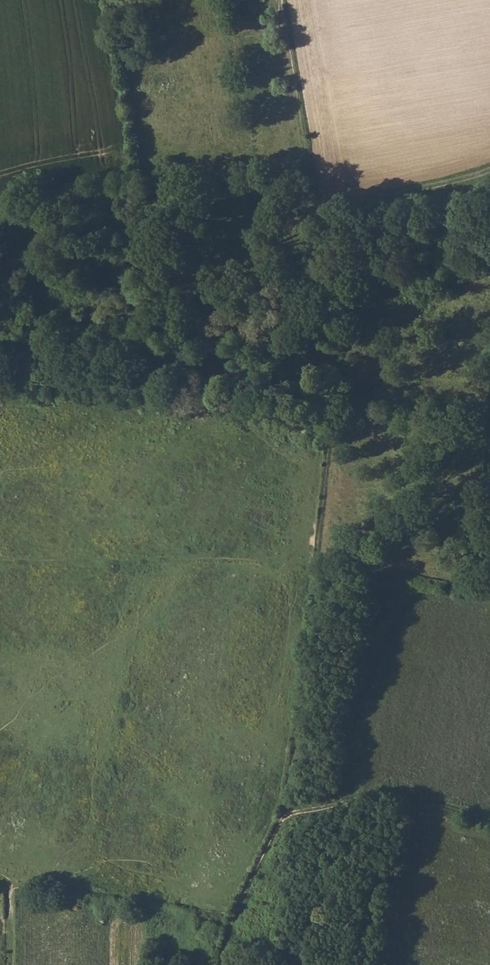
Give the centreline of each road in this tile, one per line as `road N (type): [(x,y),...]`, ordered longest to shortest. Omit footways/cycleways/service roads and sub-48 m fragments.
road 1 (track): [(221,964),(294,780),(320,605)]

